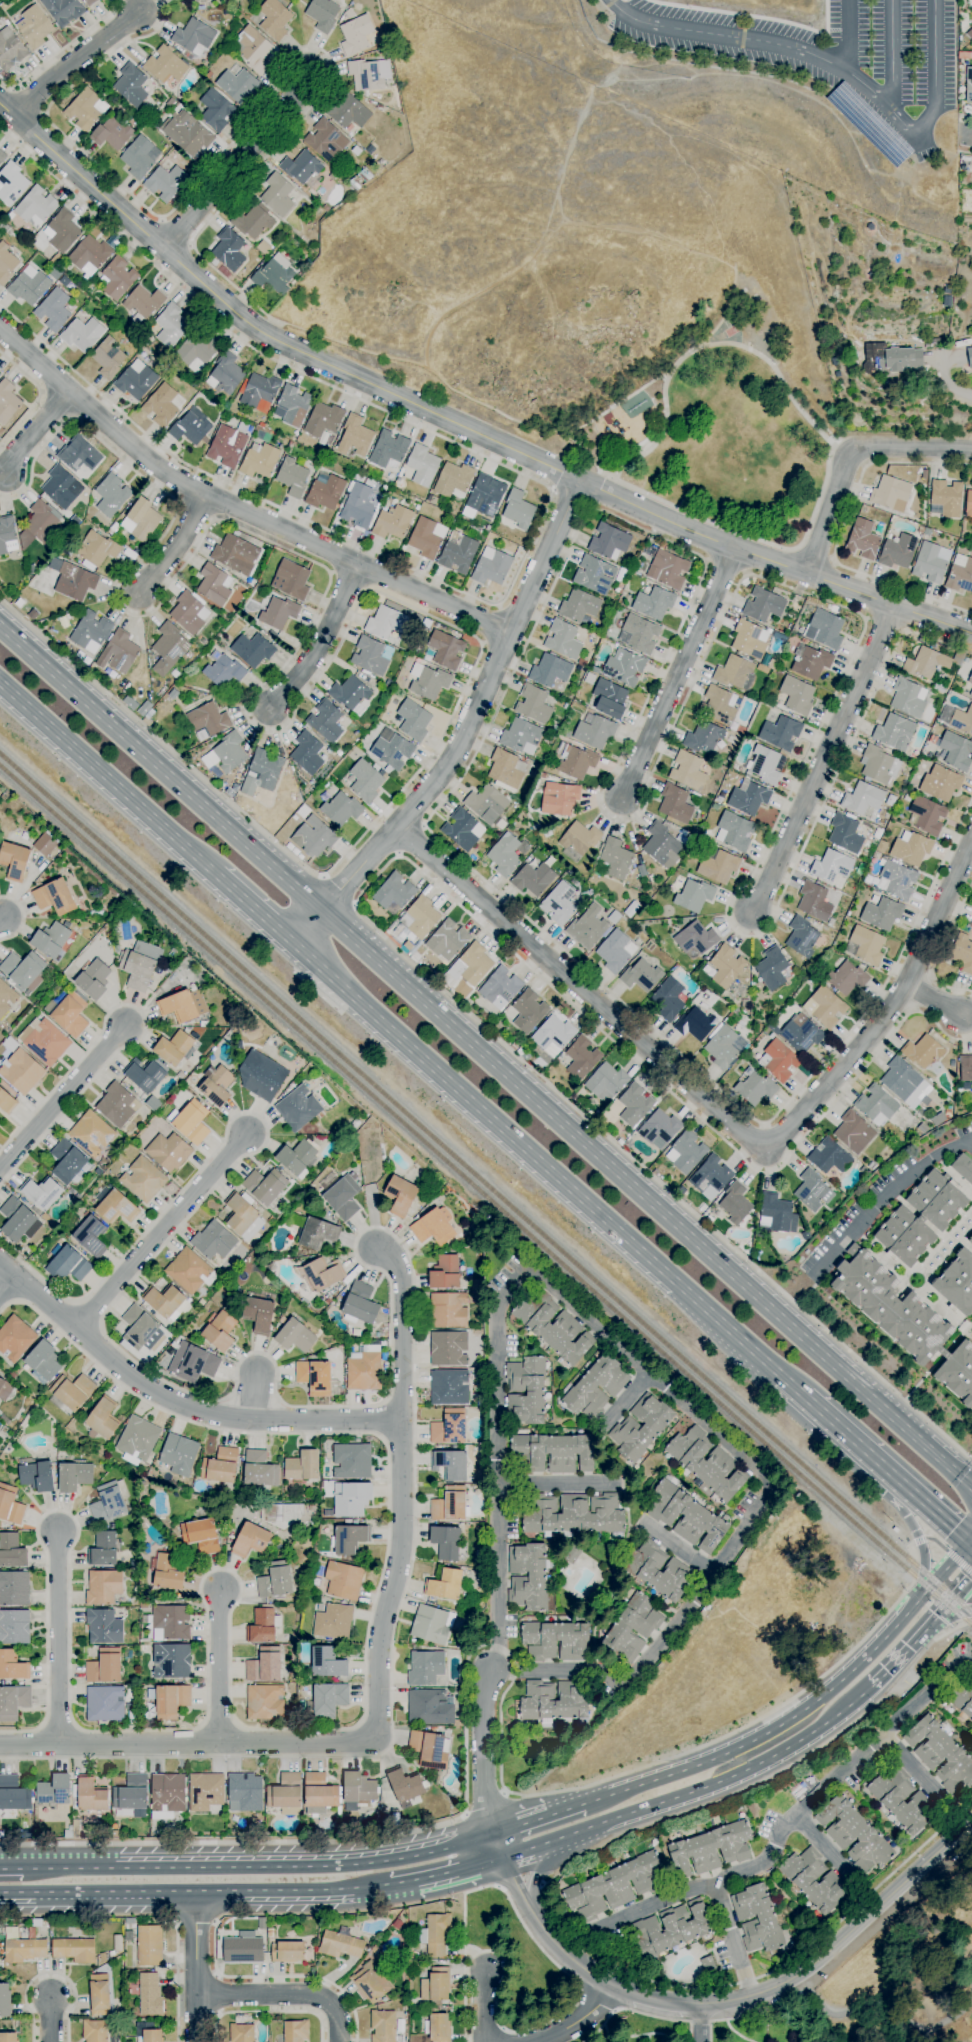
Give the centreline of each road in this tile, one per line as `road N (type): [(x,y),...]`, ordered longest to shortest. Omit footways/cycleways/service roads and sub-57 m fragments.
road 1 (trunk): [(971,1491),(0,627)]
road 2 (tertiary): [(0,105),(253,329),(735,550),(971,634)]
road 3 (residential): [(375,1247),(391,1258),(402,1283),(403,1421),(401,1542),(380,1638),(378,1742),(0,1745)]
road 4 (residential): [(397,825),(766,1148),(874,1031),(906,984),(971,840)]
road 5 (trunk): [(297,940),(802,1398)]
road 6 (residential): [(494,1833),(528,1907),(579,1966),(609,1986),(701,2004),(752,1995),(819,1961),(971,1822)]
road 7 (residential): [(0,331),(157,467),(203,495),(509,636)]
road 8 (residential): [(297,940),(441,775),(580,481)]
road 9 (secondary): [(494,1833),(381,1861),(19,1868)]
road 10 (residential): [(0,1264),(135,1380),(192,1409),(253,1420),(403,1421)]
road 11 (secondary): [(504,1858),(768,1761),(865,1690)]
road 12 (secondary): [(0,1894),(389,1886)]
road 13 (secondary): [(901,1619),(822,1696),(762,1736),(586,1803)]
road 14 (residential): [(751,911),(894,606)]
road 15 (trunk): [(0,683),(216,870)]
road 16 (residential): [(621,799),(735,550)]
road 17 (residential): [(247,1134),(76,1328)]
road 18 (residential): [(808,575),(850,457),(876,445),(971,450)]
road 19 (residential): [(162,249),(309,75)]
road 20 (residential): [(57,1531),(60,1744)]
road 21 (residential): [(125,1025),(0,1168)]
road 22 (trunk): [(868,1456),(919,1540),(922,1571),(901,1619)]
road 23 (residential): [(196,1995),(321,1998),(334,2009),(338,2041)]
road 24 (residential): [(269,707),(317,649),(357,564)]
road 25 (residential): [(14,117),(57,72),(142,13)]
road 26 (residential): [(490,1672),(483,1806),(494,1833)]
road 27 (residential): [(220,1593),(219,1744)]
road 28 (residential): [(197,1893),(197,2041)]
road 29 (trunk): [(868,1456),(966,1544)]

